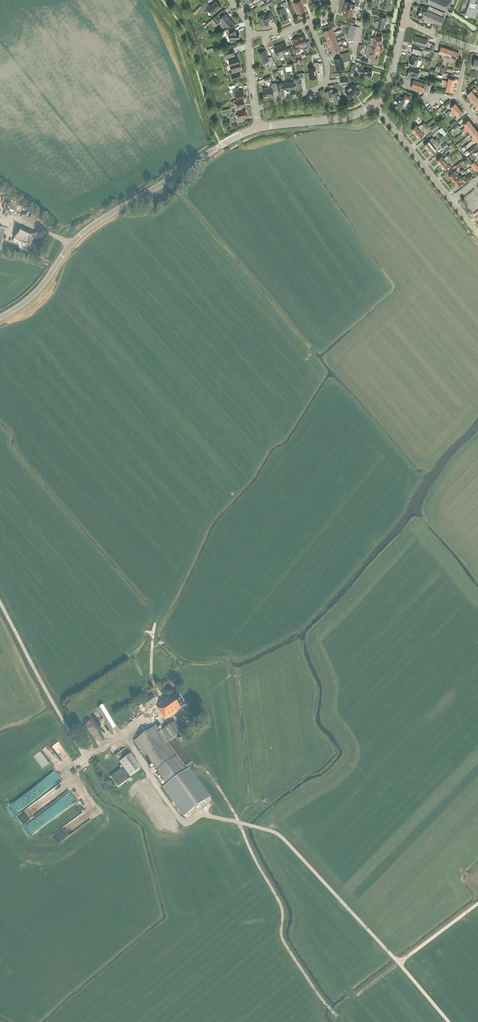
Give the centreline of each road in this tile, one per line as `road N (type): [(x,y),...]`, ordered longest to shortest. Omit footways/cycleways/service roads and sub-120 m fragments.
road 1 (tertiary): [(0,318),(38,290),(89,228),(259,128)]
road 2 (unclassified): [(80,749),(0,603)]
road 3 (residential): [(256,109),(324,82),(327,64),(310,22)]
road 4 (unclassified): [(452,201),(374,104)]

